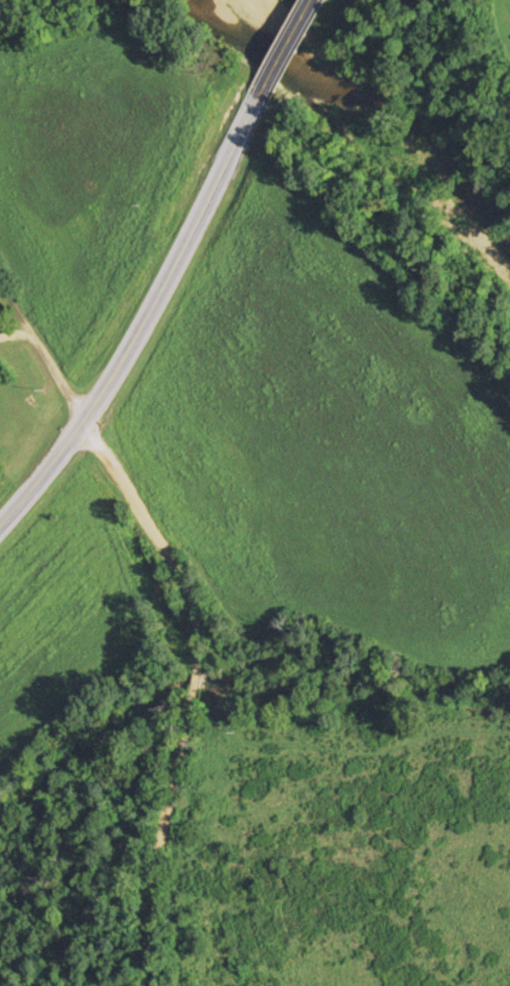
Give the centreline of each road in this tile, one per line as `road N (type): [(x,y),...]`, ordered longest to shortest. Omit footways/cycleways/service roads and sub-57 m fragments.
road 1 (primary): [(0,533),(87,420),(147,322),(315,0)]
road 2 (residential): [(153,985),(139,874),(143,815),(164,711),(190,661)]

